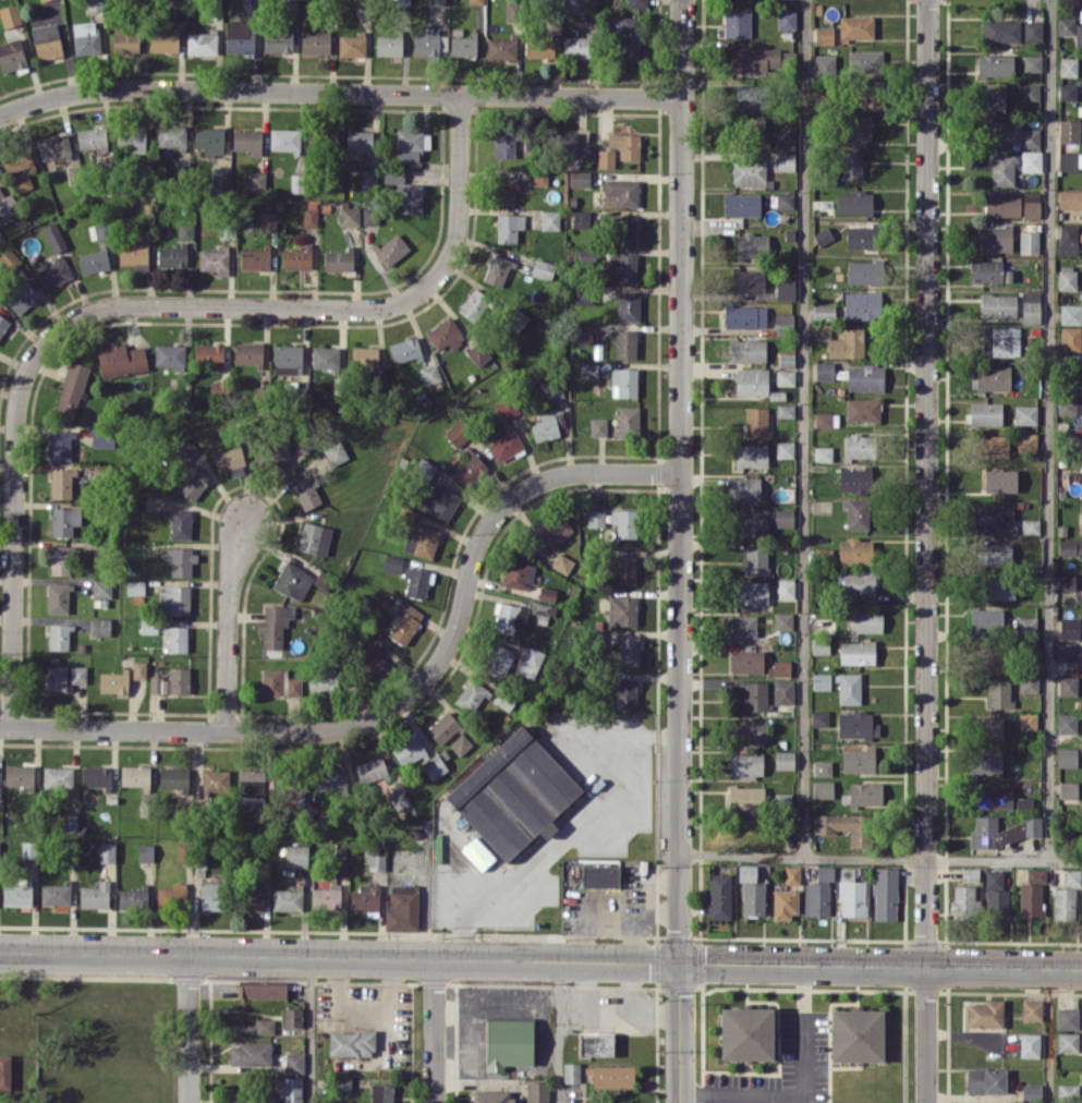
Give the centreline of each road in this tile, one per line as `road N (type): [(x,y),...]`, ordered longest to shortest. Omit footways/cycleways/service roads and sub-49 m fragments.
road 1 (residential): [(927,0),(927,1102)]
road 2 (residential): [(460,94),(457,237),(430,282),(403,303),(127,304),(77,316),(41,346),(21,384),(14,424),(11,728)]
road 3 (residential): [(682,0),(680,961)]
road 4 (residential): [(0,728),(308,731),(367,720),(434,670),(457,625),(473,555),(507,502),(571,473),(680,472)]
road 5 (residential): [(0,114),(112,87),(681,97)]
road 6 (tertiary): [(0,952),(680,961)]
road 7 (residential): [(680,961),(1081,968)]
road 8 (residential): [(250,521),(230,571),(227,731)]
road 9 (residential): [(187,954),(188,1102)]
road 10 (residential): [(433,957),(434,1102)]
road 11 (tertiary): [(680,961),(681,1102)]

